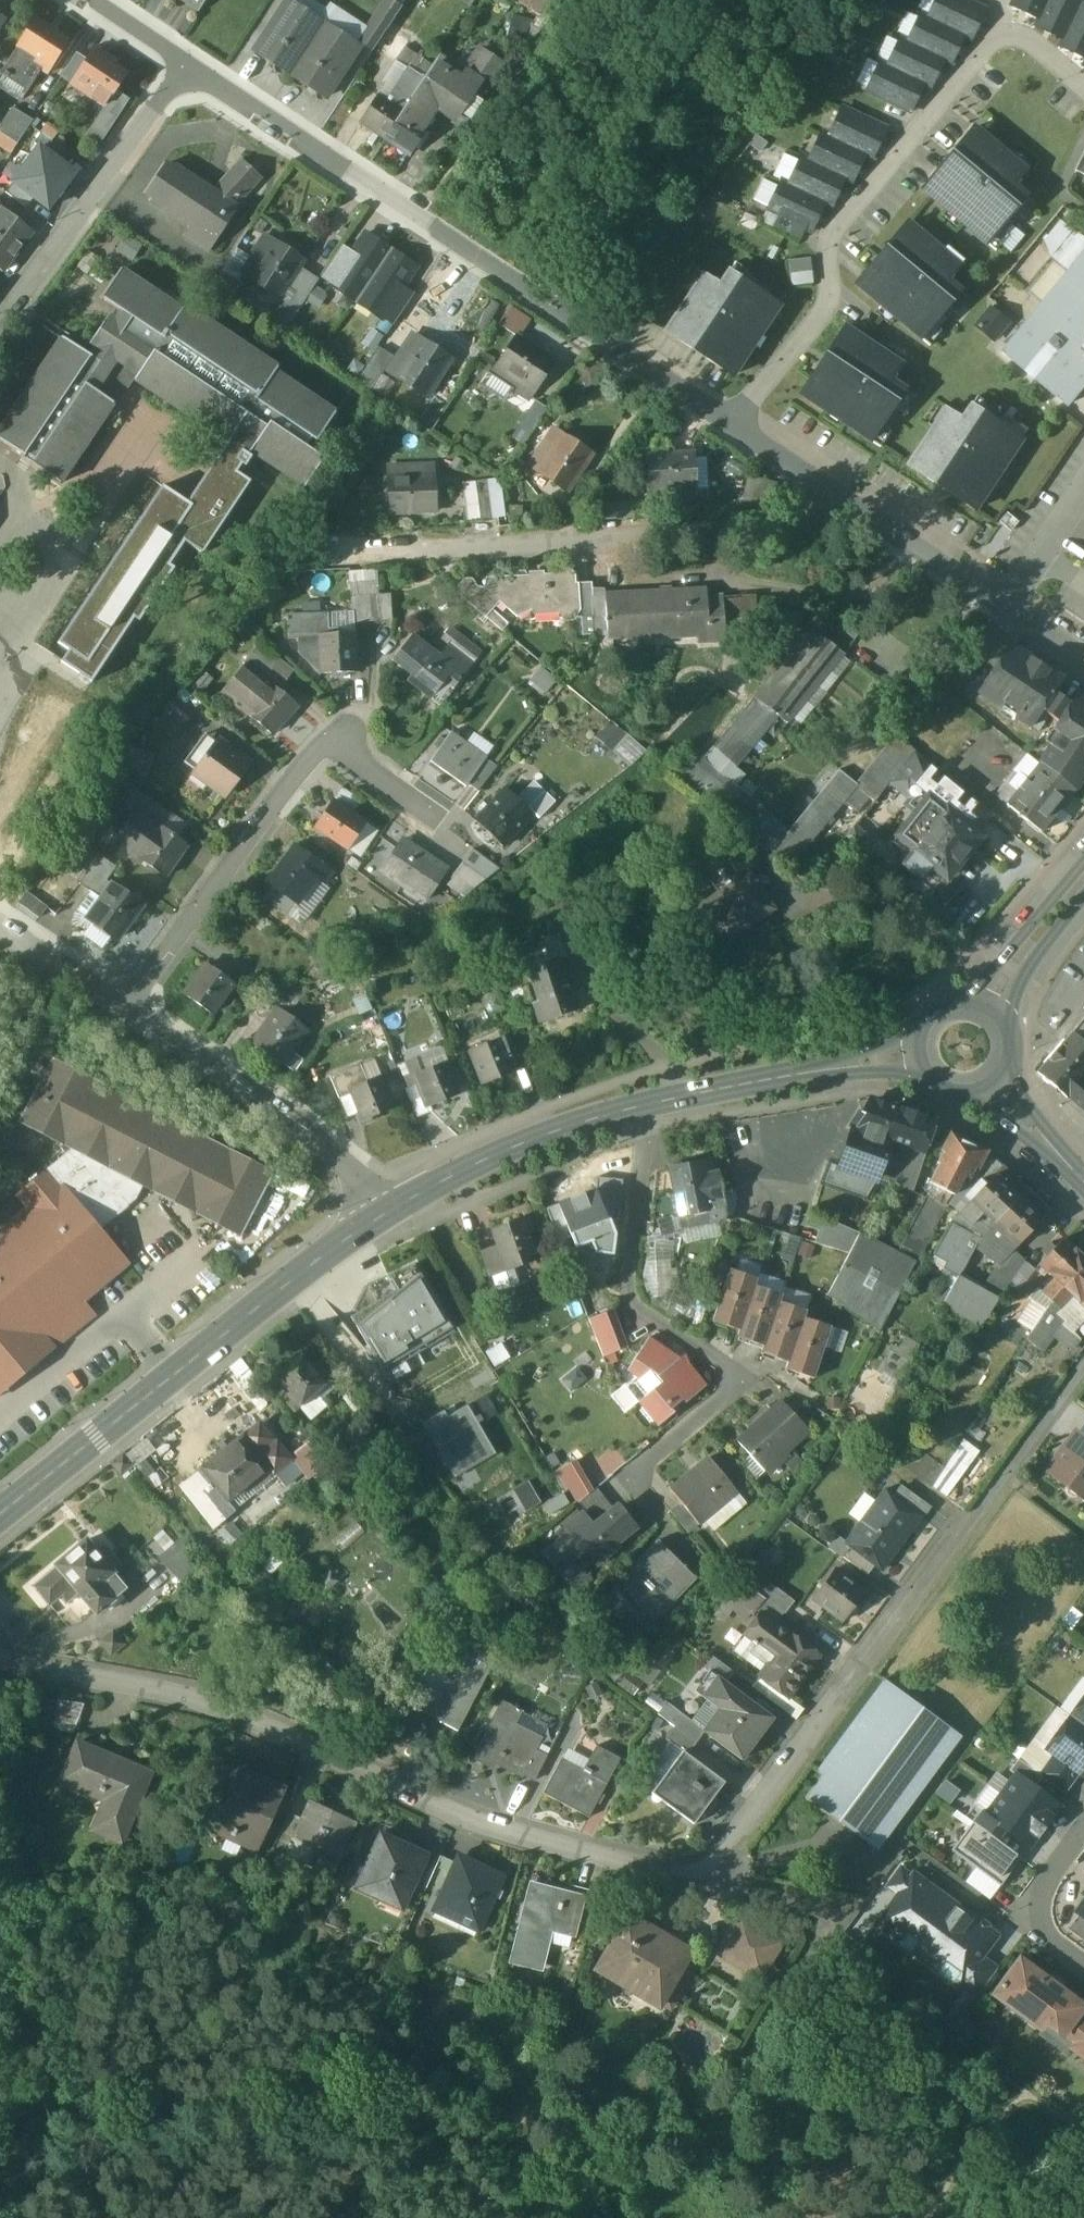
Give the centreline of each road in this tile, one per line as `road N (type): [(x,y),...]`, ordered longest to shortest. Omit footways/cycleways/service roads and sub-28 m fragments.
road 1 (residential): [(698,1880),(476,1820),(227,1707),(0,1658)]
road 2 (residential): [(184,65),(734,420)]
road 3 (residential): [(1083,1354),(698,1880)]
road 4 (residential): [(734,420),(827,311),(828,241),(839,222),(995,36),(1021,35),(1083,88)]
road 5 (residential): [(657,1513),(630,1478),(746,1379),(626,1301),(646,1146),(639,1105)]
road 6 (tertiary): [(0,1514),(393,1208)]
road 7 (residential): [(393,1208),(314,1134),(0,929)]
road 8 (residential): [(734,420),(1083,661)]
road 9 (residential): [(0,318),(184,65)]
road 10 (tertiary): [(639,1105),(802,1073),(925,1067)]
road 11 (tertiary): [(393,1208),(519,1145),(639,1105)]
road 12 (residential): [(1083,1970),(1039,1920),(1042,1886),(1083,1829)]
road 13 (tertiary): [(985,1011),(1083,878)]
road 14 (track): [(921,2217),(1014,2082)]
road 15 (residential): [(841,1925),(792,1902),(698,1880)]
road 16 (tertiary): [(1083,1179),(989,1083)]

